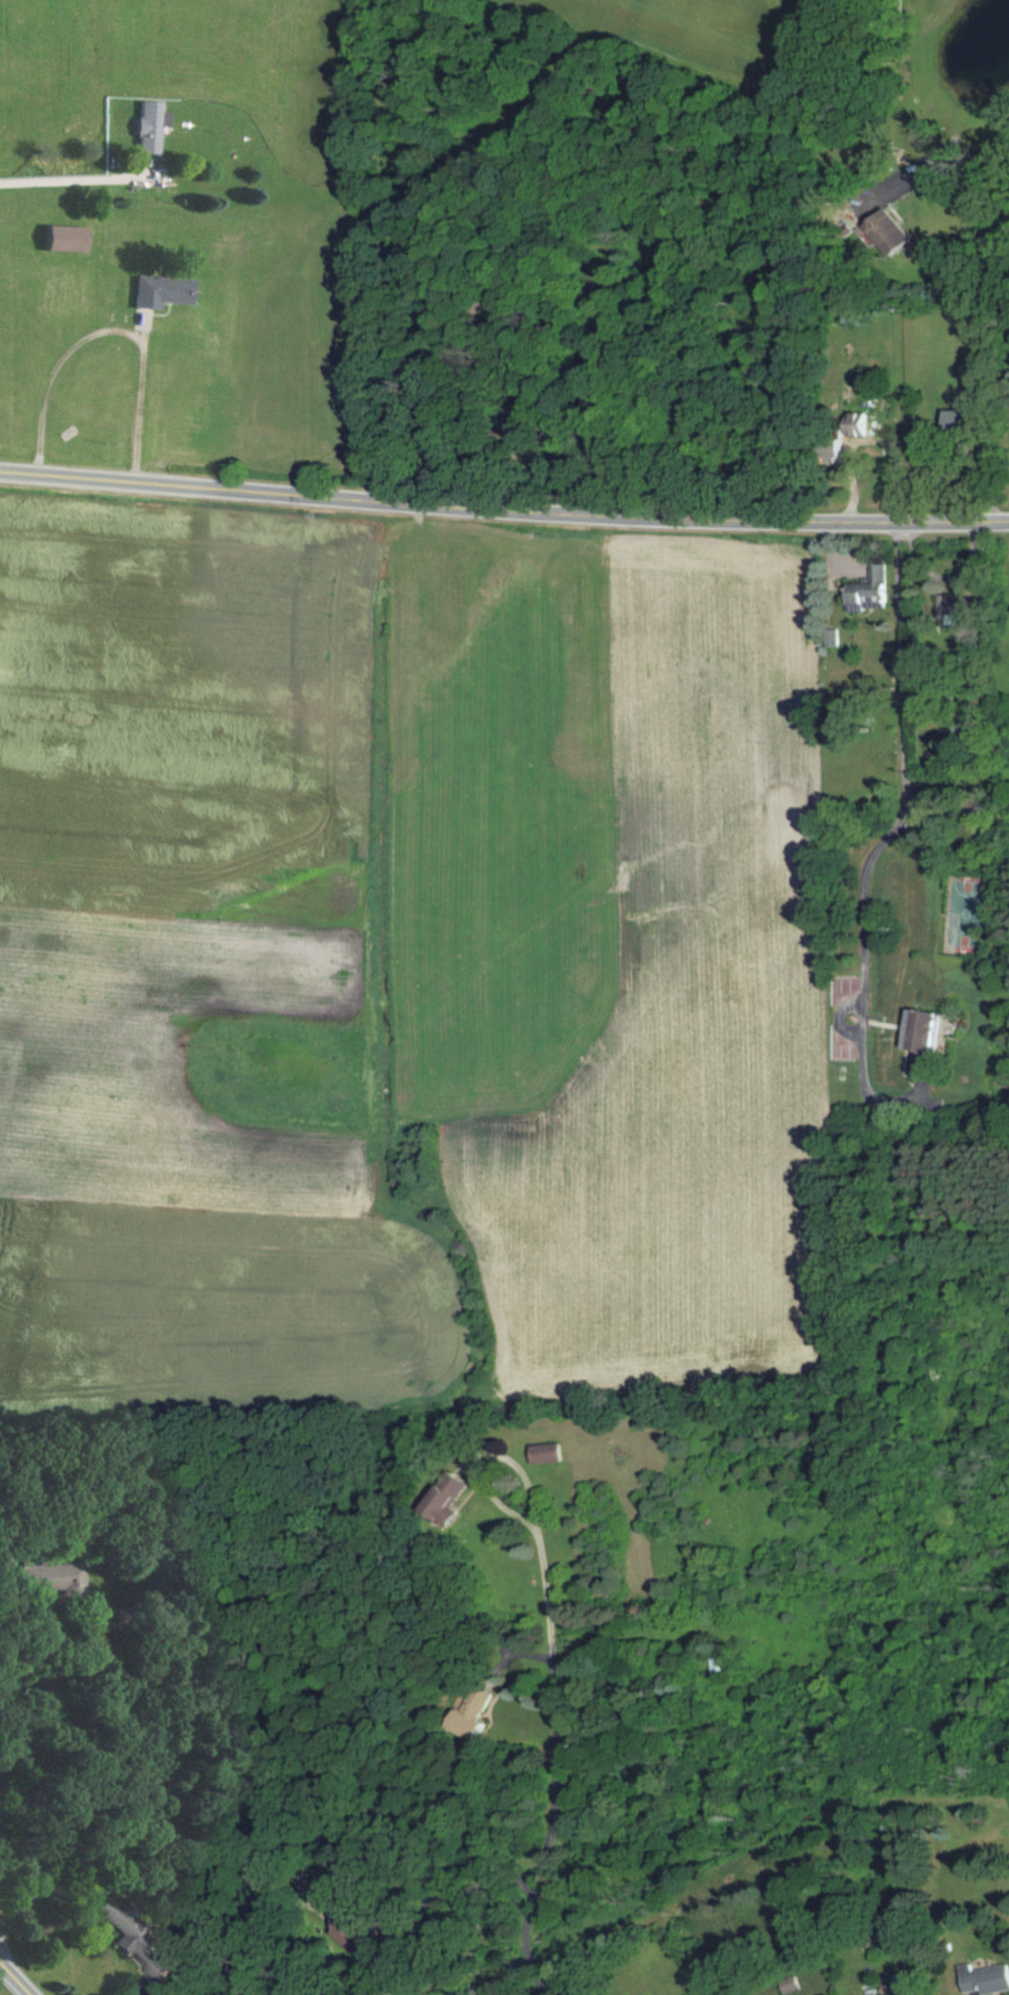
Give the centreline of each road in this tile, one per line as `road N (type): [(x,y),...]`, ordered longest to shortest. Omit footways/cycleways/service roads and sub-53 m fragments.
road 1 (tertiary): [(1008,522),(599,514),(0,469)]

